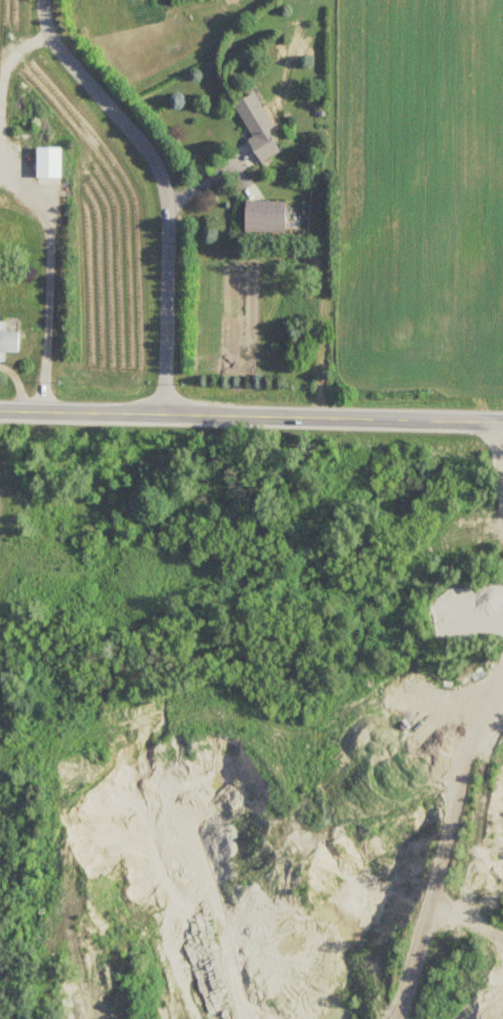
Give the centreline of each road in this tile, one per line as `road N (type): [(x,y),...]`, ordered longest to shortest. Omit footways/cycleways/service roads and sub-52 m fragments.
road 1 (tertiary): [(0,412),(502,423)]
road 2 (residential): [(166,416),(173,228),(164,181),(60,48),(45,0)]
road 3 (residential): [(502,934),(459,994),(409,1018)]

